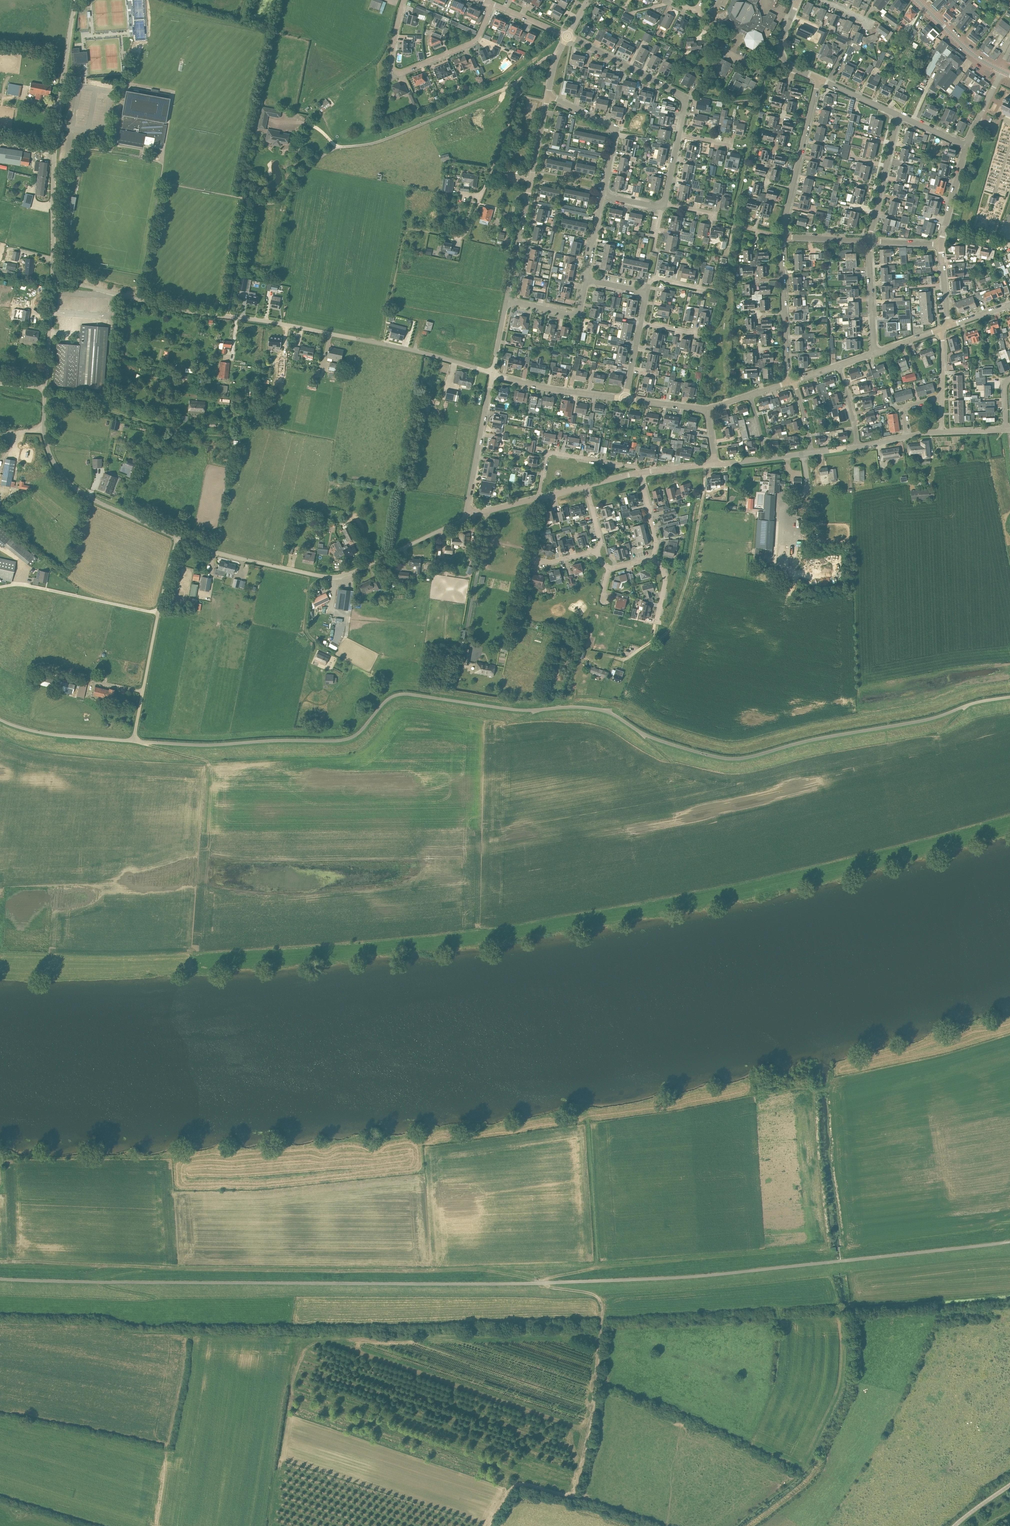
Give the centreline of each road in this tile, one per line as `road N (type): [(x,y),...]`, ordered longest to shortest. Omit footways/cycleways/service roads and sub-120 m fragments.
road 1 (unclassified): [(133,741),(343,740),(390,698),(405,695),(513,711),(605,711),(661,742),(734,760),(1009,697)]
road 2 (track): [(0,1256),(265,1267),(482,1264),(542,1280)]
road 3 (track): [(1009,1235),(827,1255),(605,1265),(542,1280)]
road 4 (unclassified): [(493,373),(54,280)]
road 5 (track): [(490,1525),(517,1485),(572,1494),(588,1437),(603,1310),(594,1295),(544,1283)]
road 6 (unclassified): [(465,519),(330,574),(177,538)]
road 7 (unclassified): [(54,280),(55,161),(76,0)]
road 8 (unclassified): [(339,147),(411,130),(556,58)]
road 9 (unclassified): [(177,538),(91,497),(61,473),(46,442),(47,389)]
road 10 (track): [(629,658),(674,621),(697,548),(707,465)]
road 11 (unclassified): [(507,300),(547,96)]
road 12 (unclassified): [(133,741),(177,538)]
road 13 (residential): [(492,4),(476,42),(400,73),(392,65),(404,0)]
road 14 (residential): [(567,36),(680,94),(680,135)]
road 15 (track): [(454,236),(406,230),(382,344)]
road 16 (residential): [(781,237),(818,78)]
road 17 (track): [(0,588),(159,613)]
road 18 (unclassified): [(465,519),(493,373)]
road 19 (track): [(187,424),(162,428),(46,397)]
road 20 (residential): [(789,382),(781,237)]
road 21 (residential): [(603,196),(615,132),(547,96)]
road 22 (residential): [(640,474),(551,453),(539,498)]
road 23 (unclassified): [(0,720),(40,734),(133,741)]
road 24 (residential): [(625,399),(493,373)]
road 25 (residential): [(483,513),(469,642)]
road 26 (residential): [(870,241),(900,116)]

